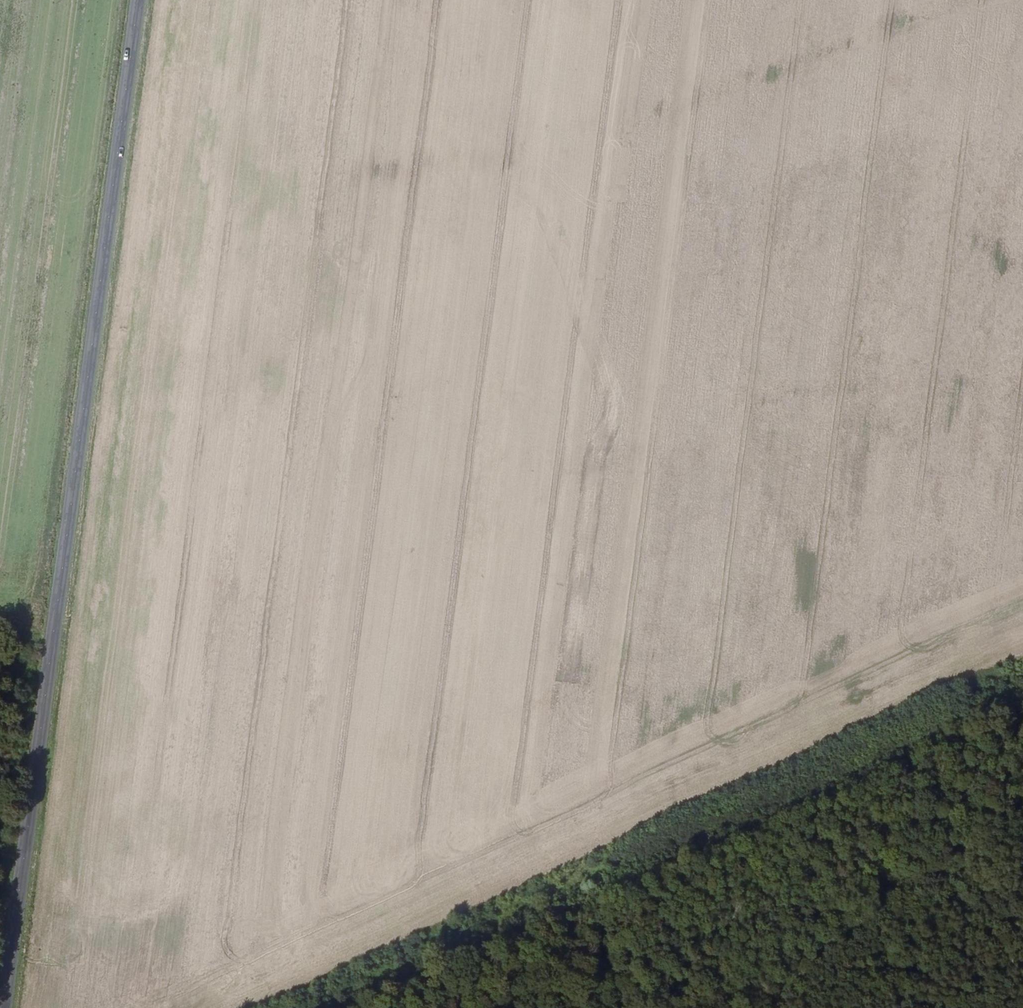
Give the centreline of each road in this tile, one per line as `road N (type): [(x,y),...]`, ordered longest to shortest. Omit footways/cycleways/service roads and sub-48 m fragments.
road 1 (tertiary): [(22,1007),(145,0)]

